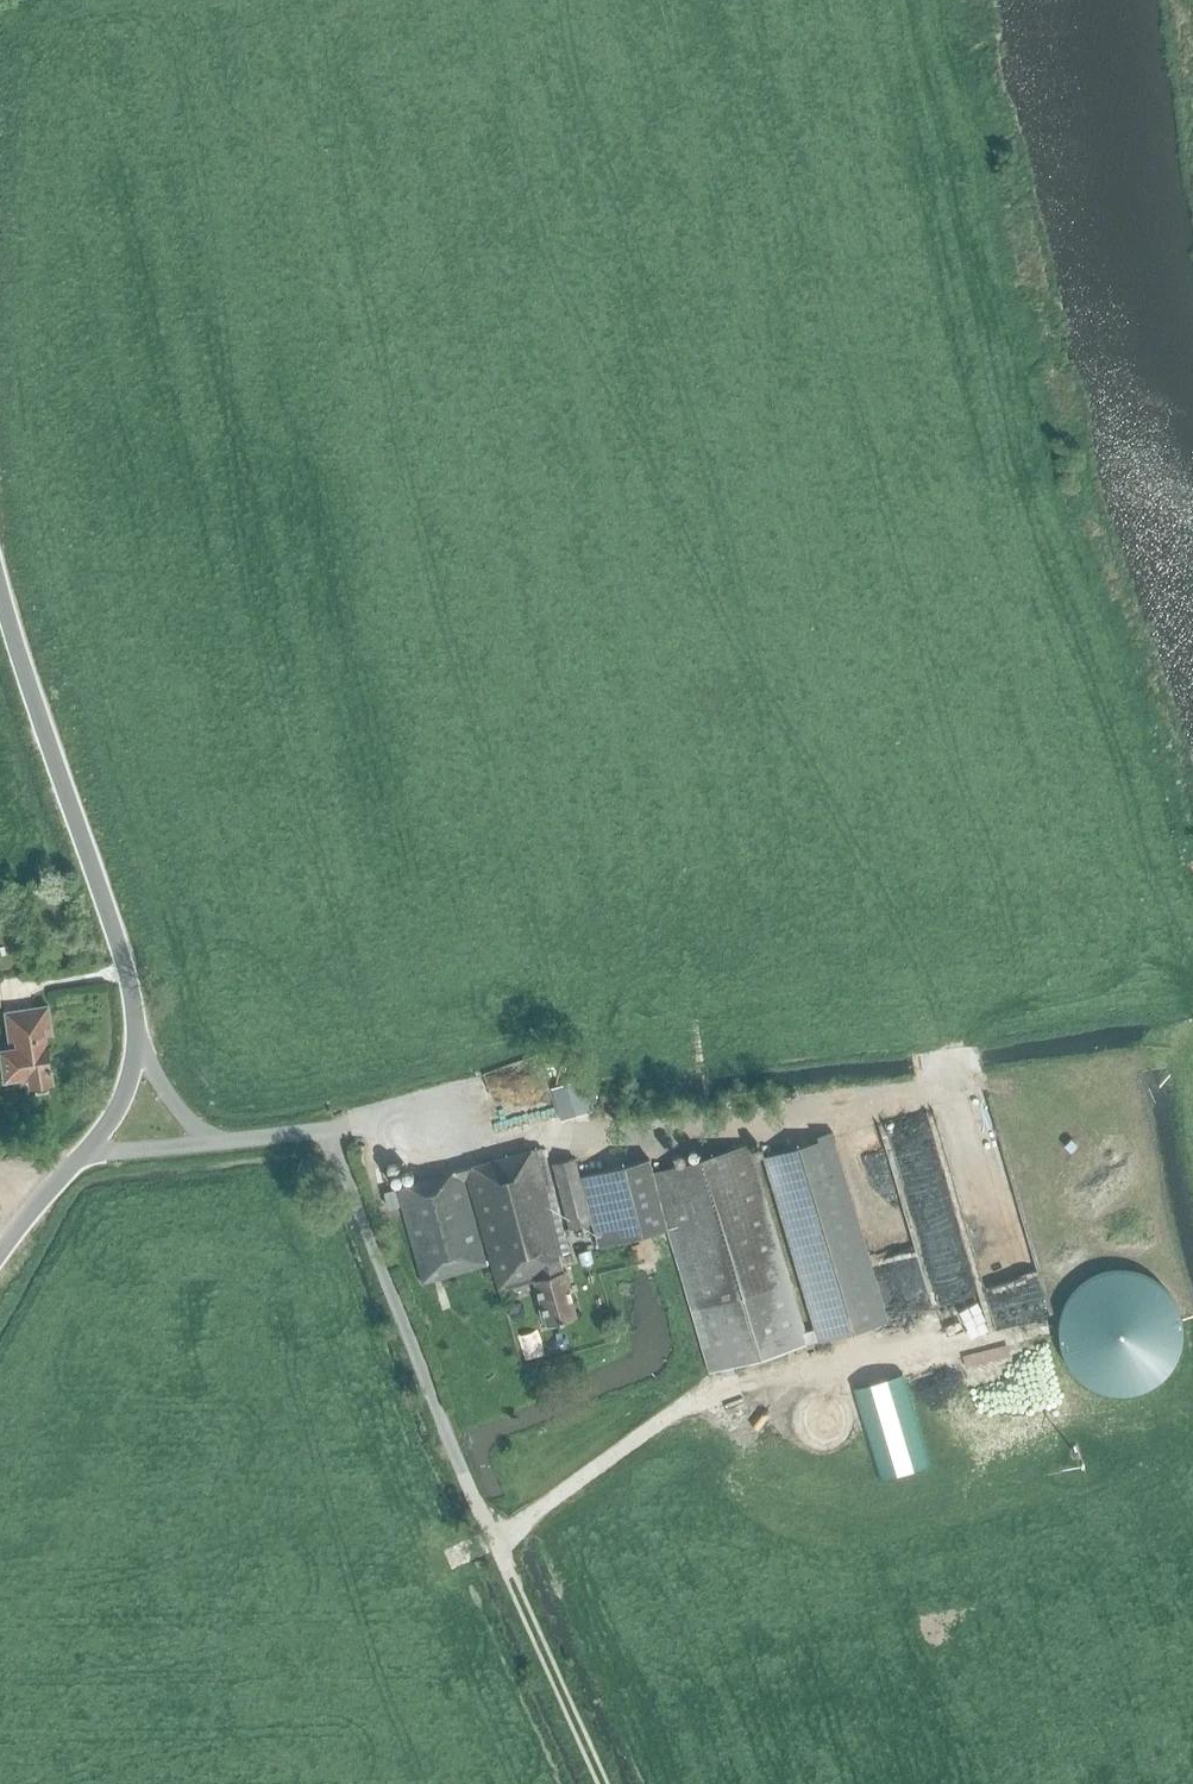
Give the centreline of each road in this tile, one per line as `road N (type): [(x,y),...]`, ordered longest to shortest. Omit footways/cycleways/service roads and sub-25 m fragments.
road 1 (unclassified): [(135,1048),(129,984),(0,589)]
road 2 (unclassified): [(0,1248),(85,1153)]
road 3 (unclassified): [(325,1130),(204,1143)]

